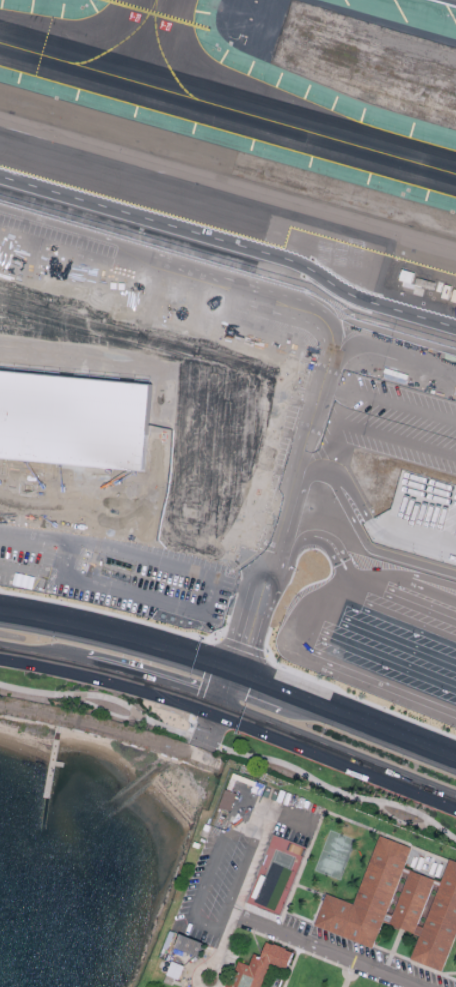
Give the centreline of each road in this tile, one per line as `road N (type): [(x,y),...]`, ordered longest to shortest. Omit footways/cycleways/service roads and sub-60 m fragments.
road 1 (primary): [(220,705),(455,797)]
road 2 (primary): [(232,674),(99,631),(0,612)]
road 3 (residential): [(0,706),(97,725),(197,759),(203,741)]
road 4 (primary): [(455,761),(308,703)]
road 5 (primary): [(70,660),(220,705)]
road 6 (residential): [(232,674),(271,551)]

